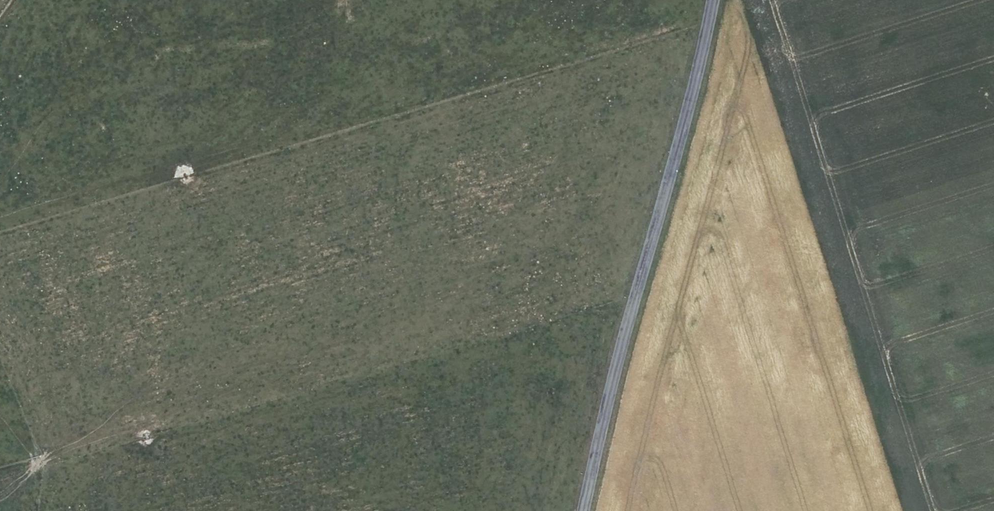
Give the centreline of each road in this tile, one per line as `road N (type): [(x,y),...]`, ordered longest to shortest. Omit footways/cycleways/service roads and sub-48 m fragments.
road 1 (tertiary): [(583,510),(710,0)]

